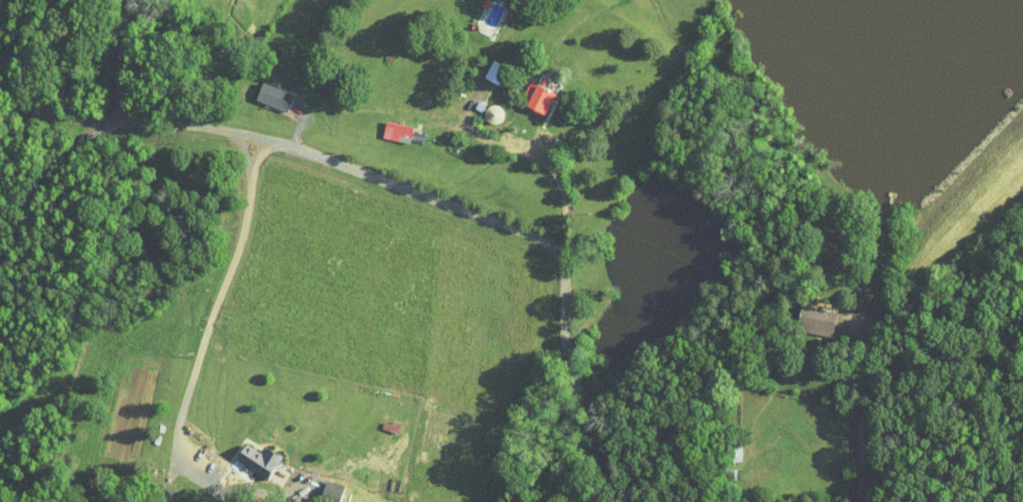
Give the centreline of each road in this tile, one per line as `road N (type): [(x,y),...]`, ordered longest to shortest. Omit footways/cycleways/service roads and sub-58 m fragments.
road 1 (residential): [(562,265),(547,245),(288,144),(229,128),(34,116),(6,98),(0,74)]
road 2 (residential): [(626,501),(567,340),(562,186),(532,153)]

